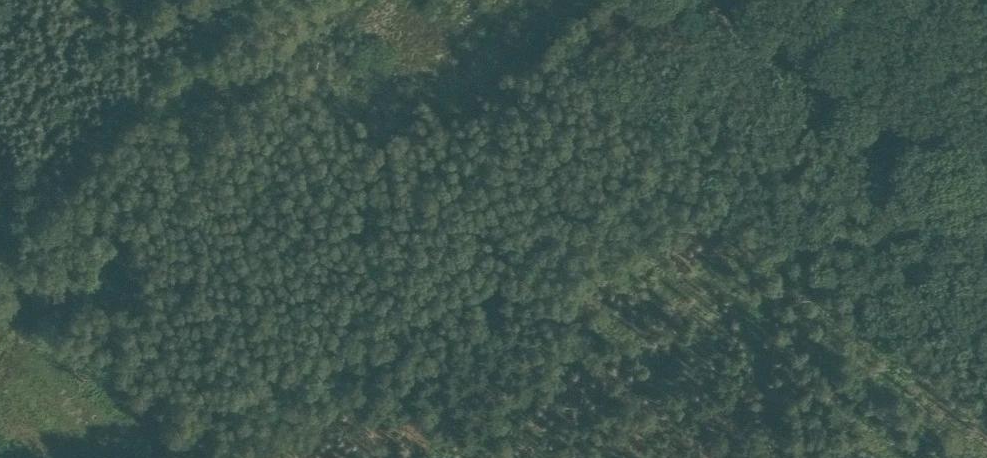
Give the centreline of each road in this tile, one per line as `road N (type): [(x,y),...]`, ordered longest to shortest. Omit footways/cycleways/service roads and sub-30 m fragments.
road 1 (residential): [(986,192),(715,0)]

